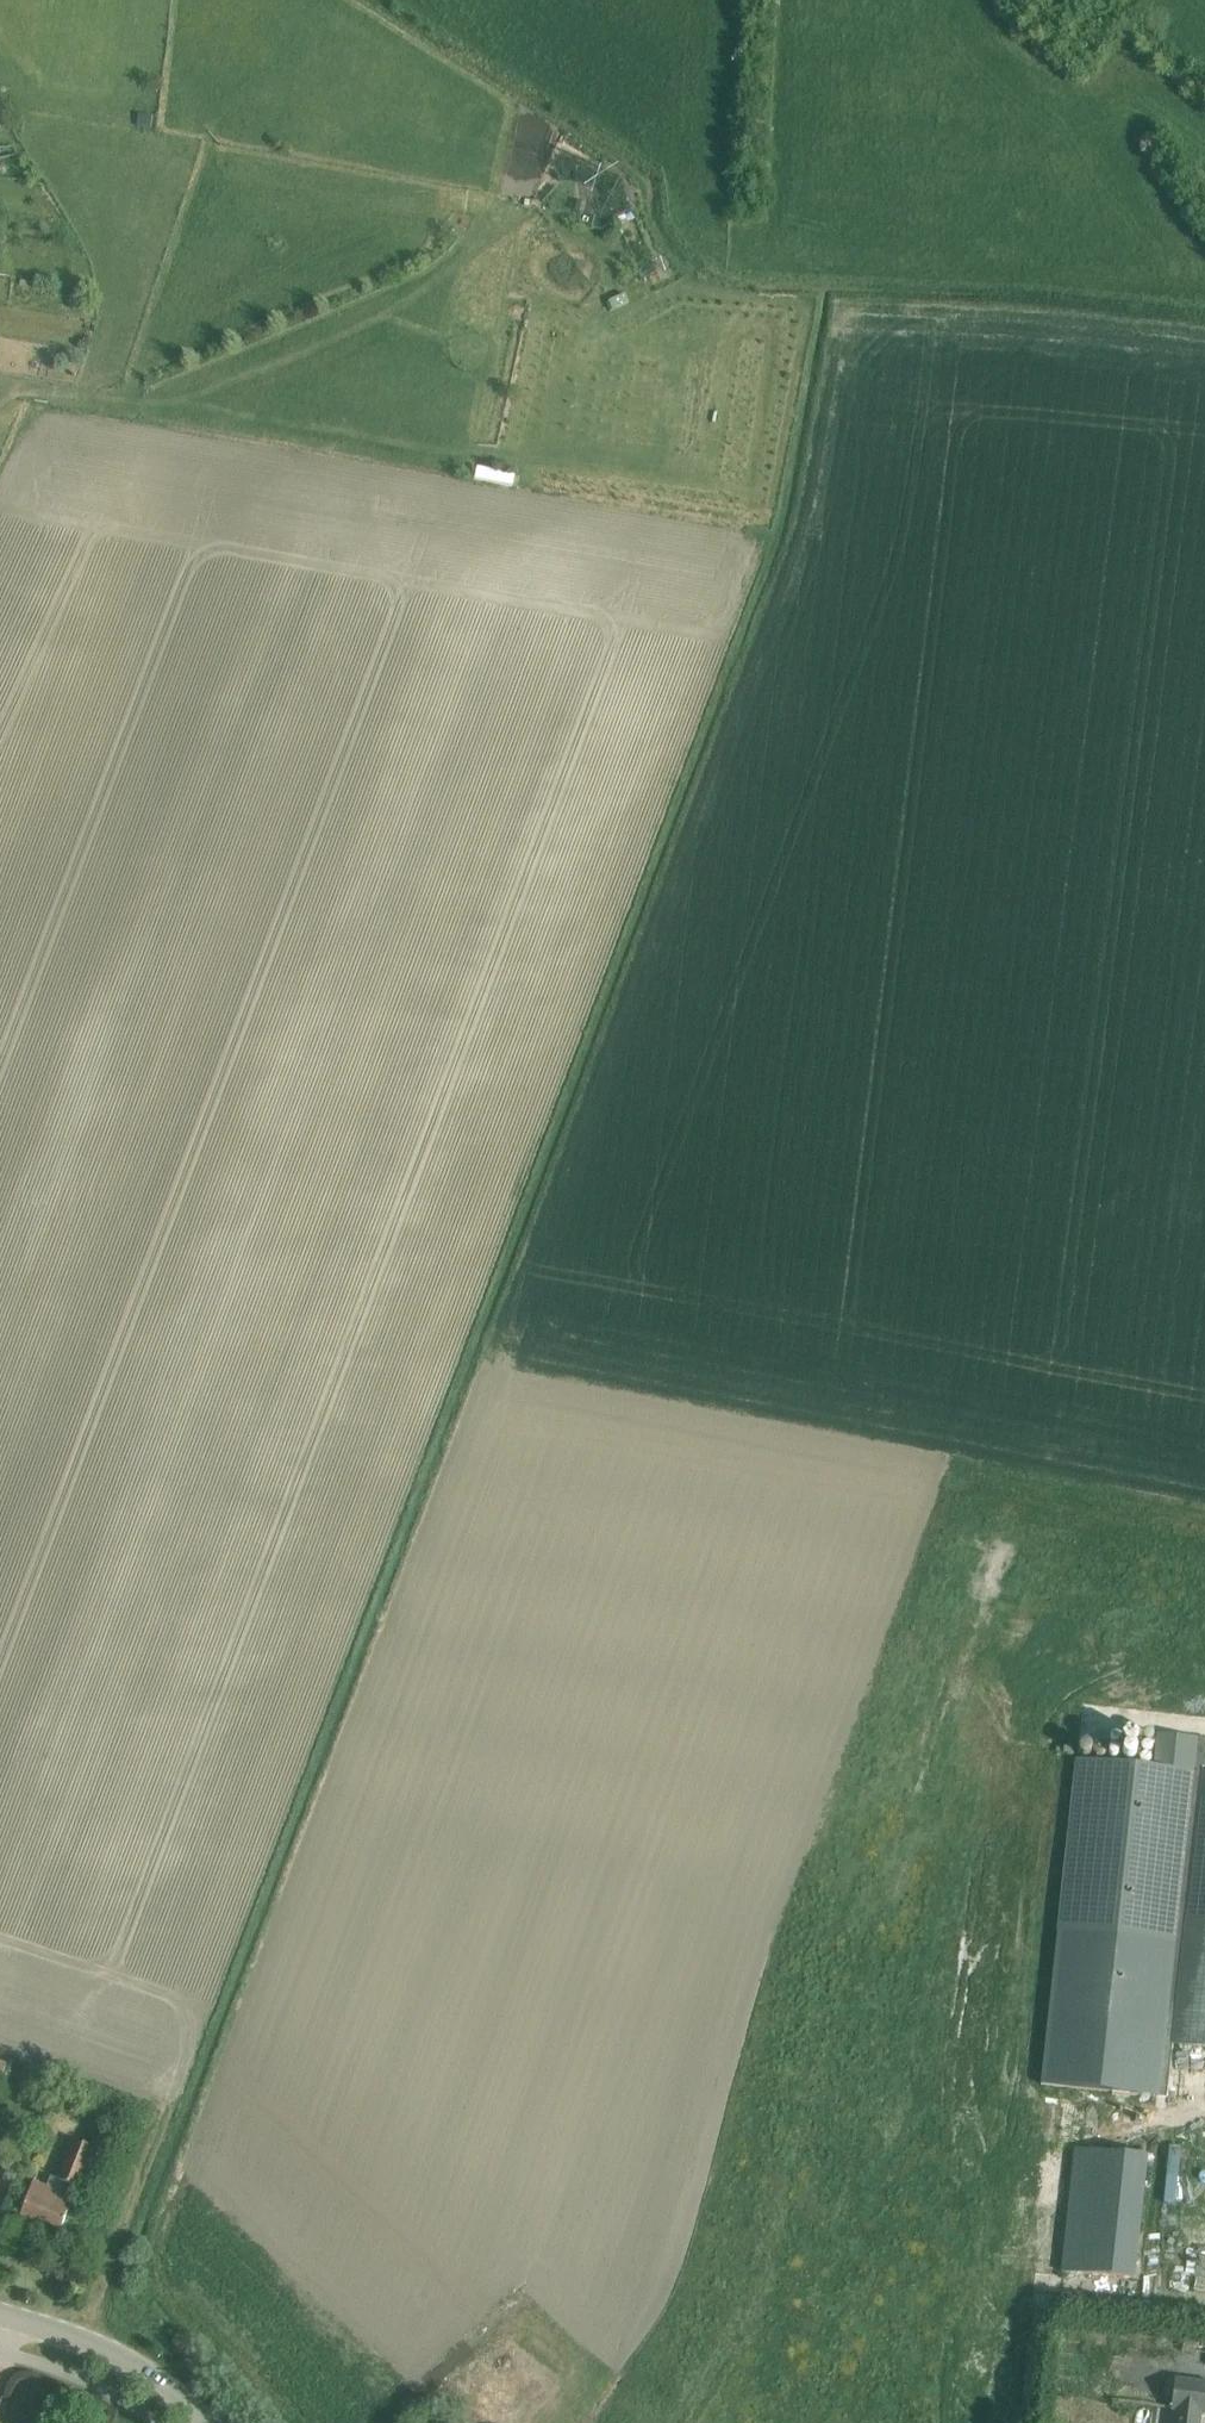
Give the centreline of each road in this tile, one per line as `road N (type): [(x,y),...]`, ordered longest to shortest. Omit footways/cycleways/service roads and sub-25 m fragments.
road 1 (secondary): [(202,2422),(167,2387),(122,2359),(0,2316)]

